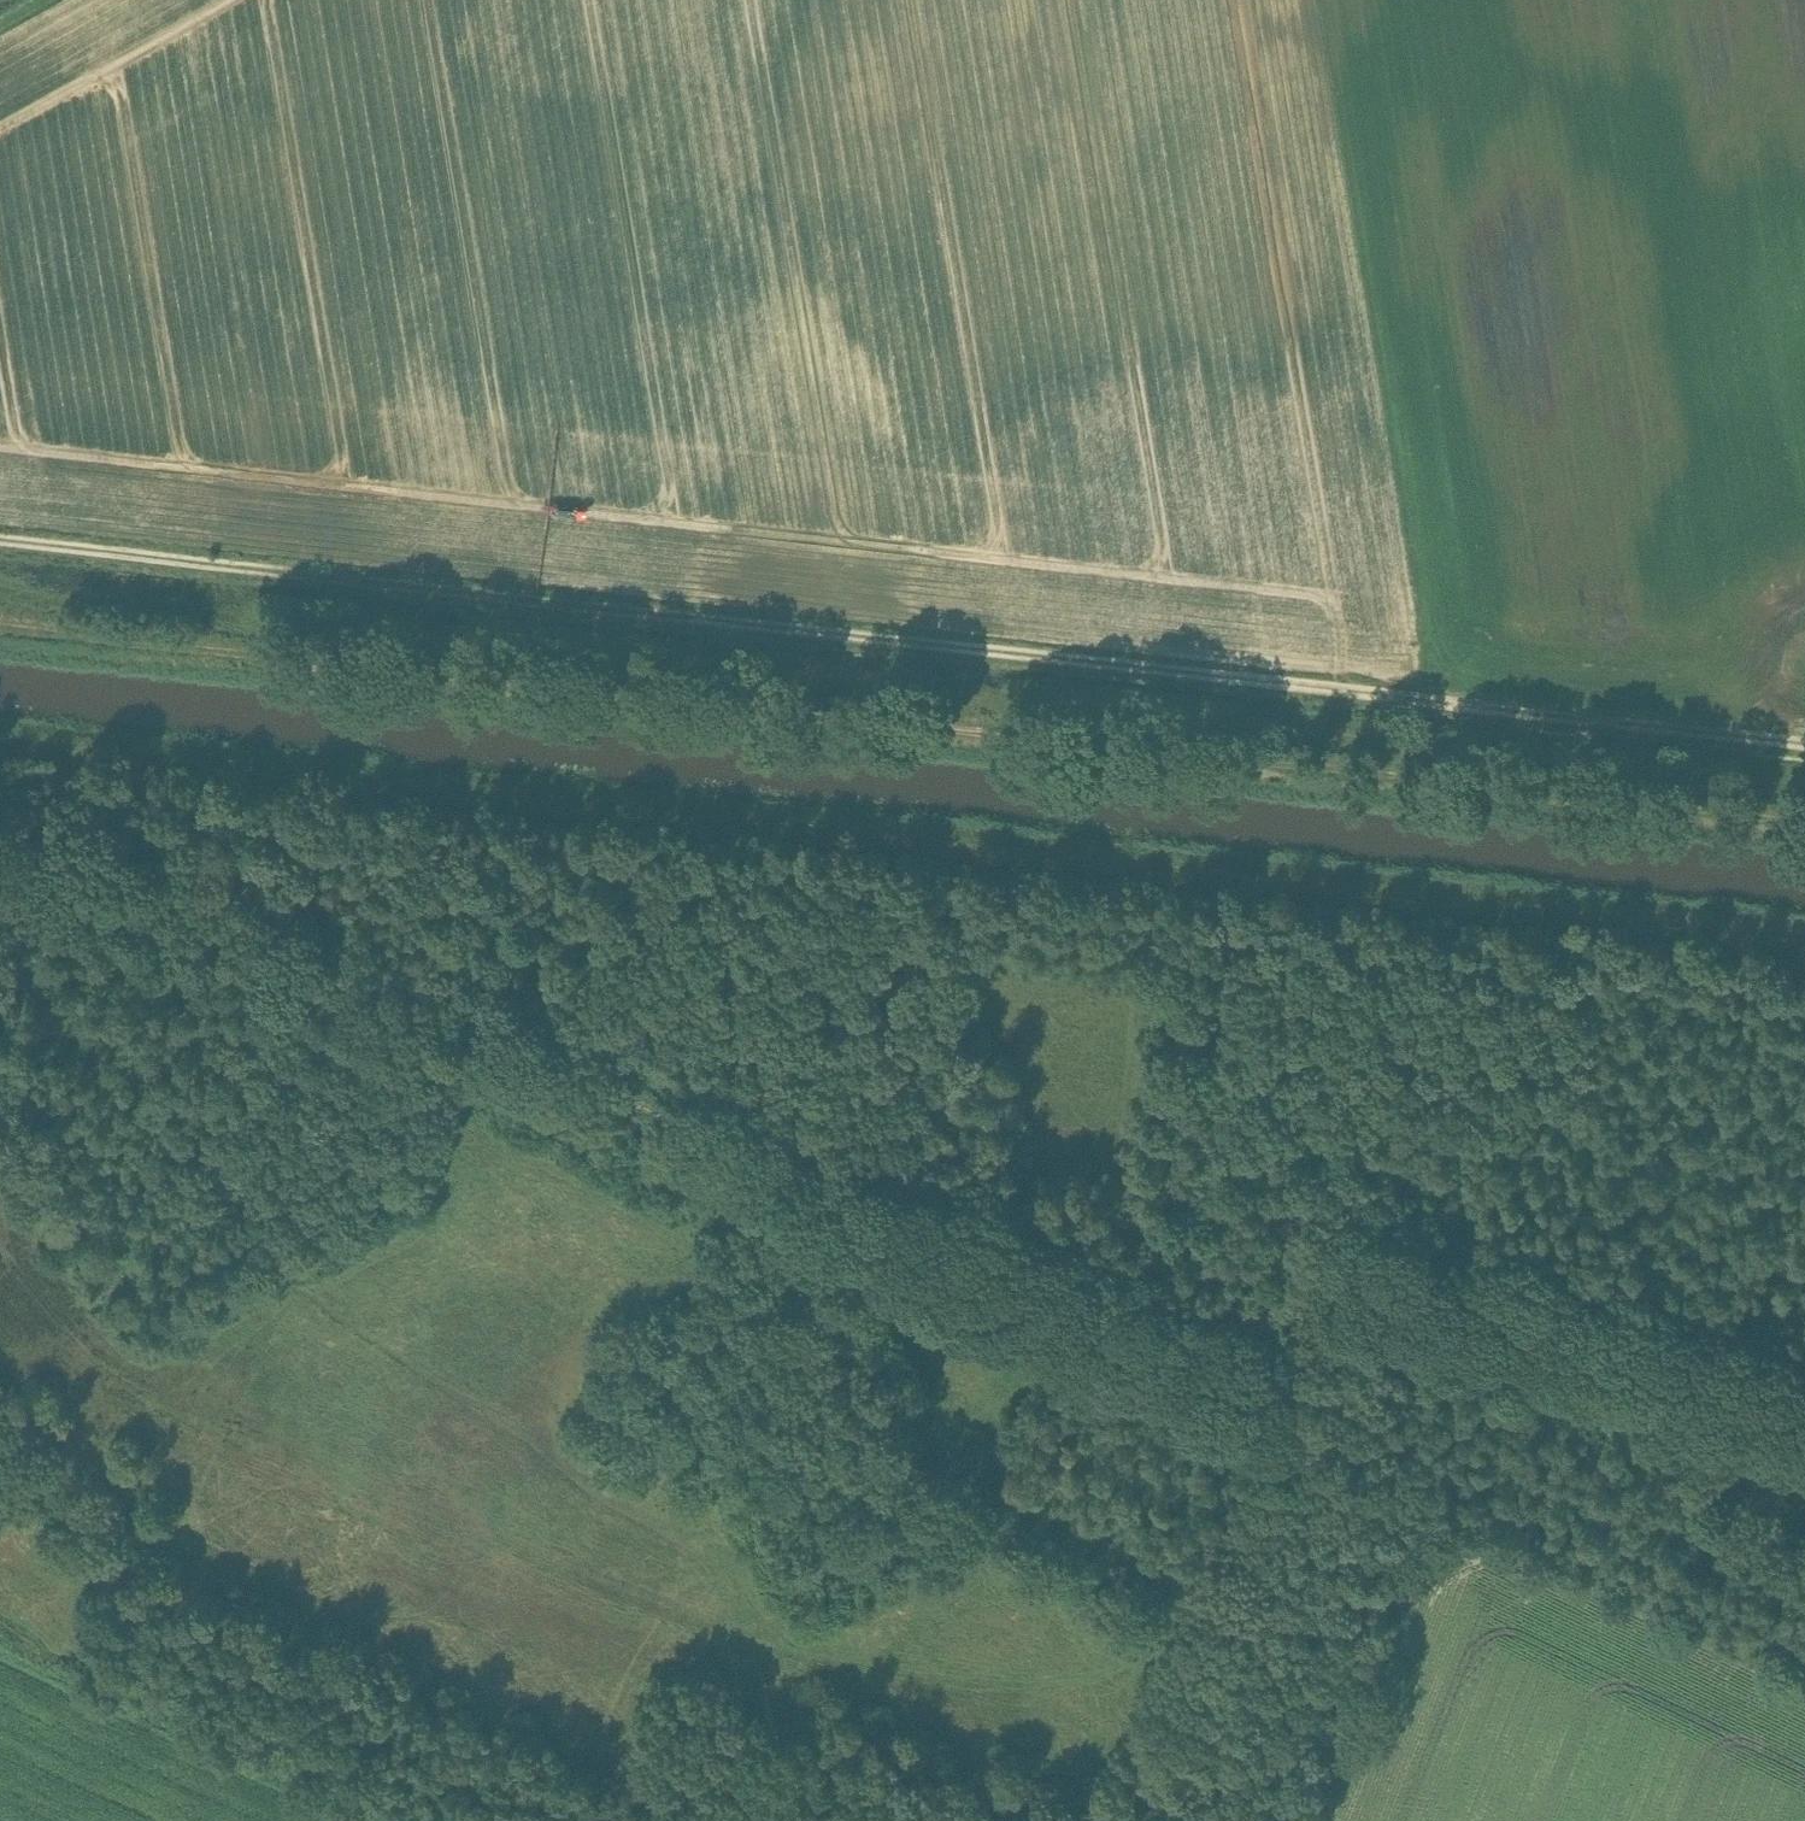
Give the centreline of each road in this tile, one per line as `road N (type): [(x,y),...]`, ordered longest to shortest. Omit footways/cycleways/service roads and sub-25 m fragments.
road 1 (track): [(0,751),(1481,897),(1804,945)]
road 2 (track): [(1804,827),(0,630)]

